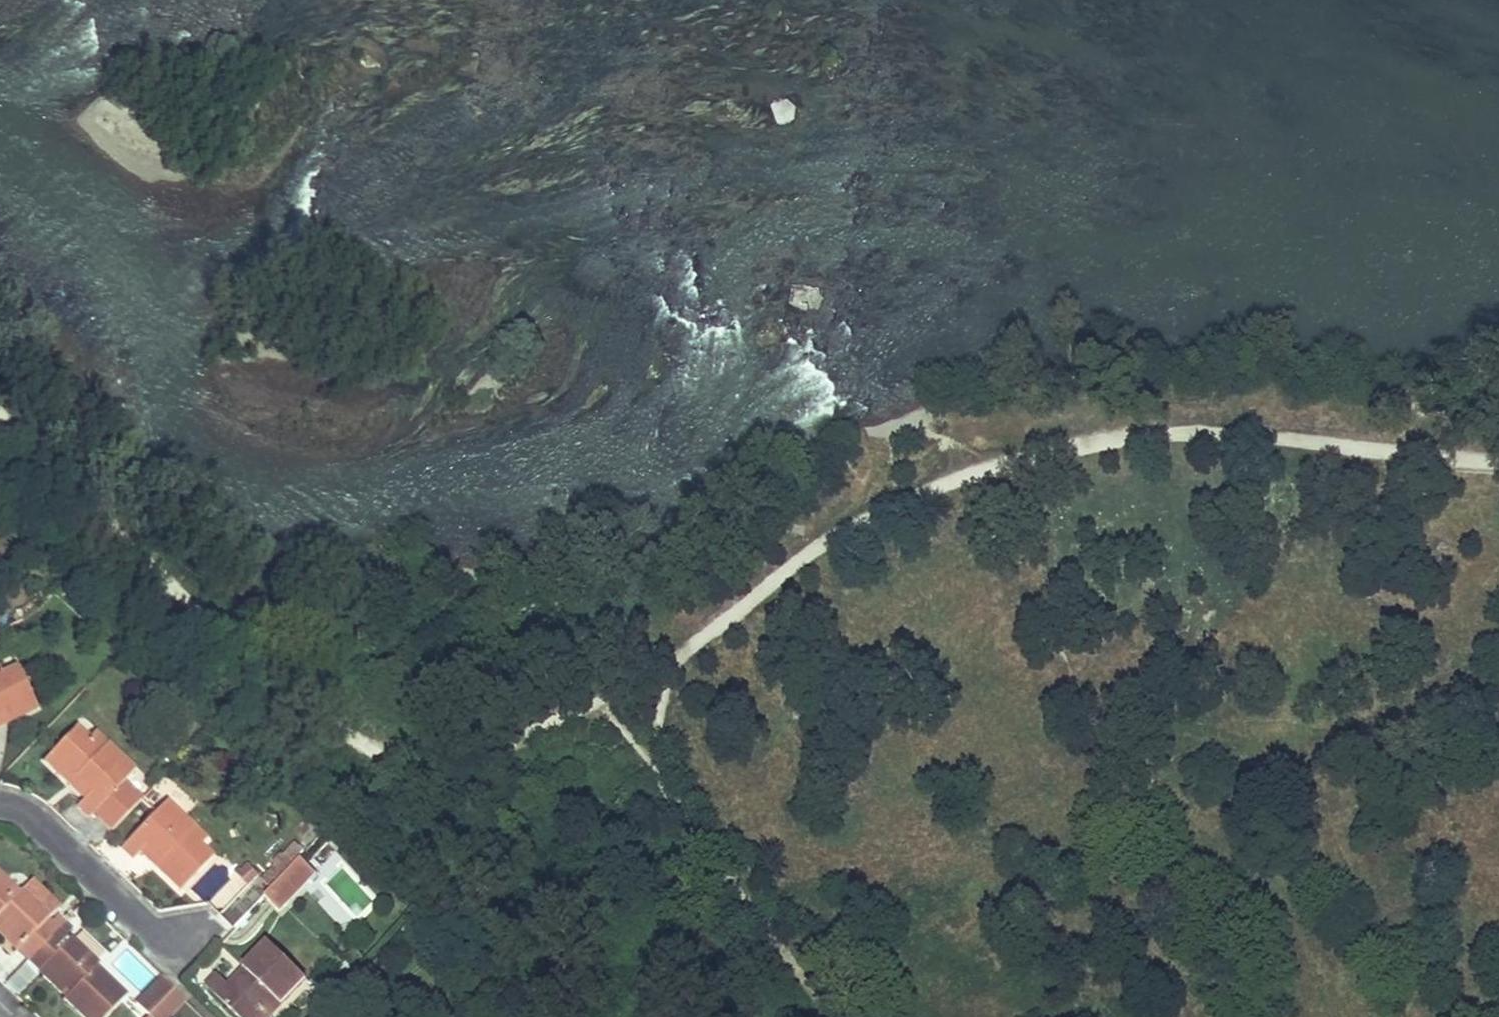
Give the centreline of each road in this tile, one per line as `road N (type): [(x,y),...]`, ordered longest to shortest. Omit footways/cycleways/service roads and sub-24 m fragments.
road 1 (residential): [(176,943),(143,925),(24,814),(0,805)]

